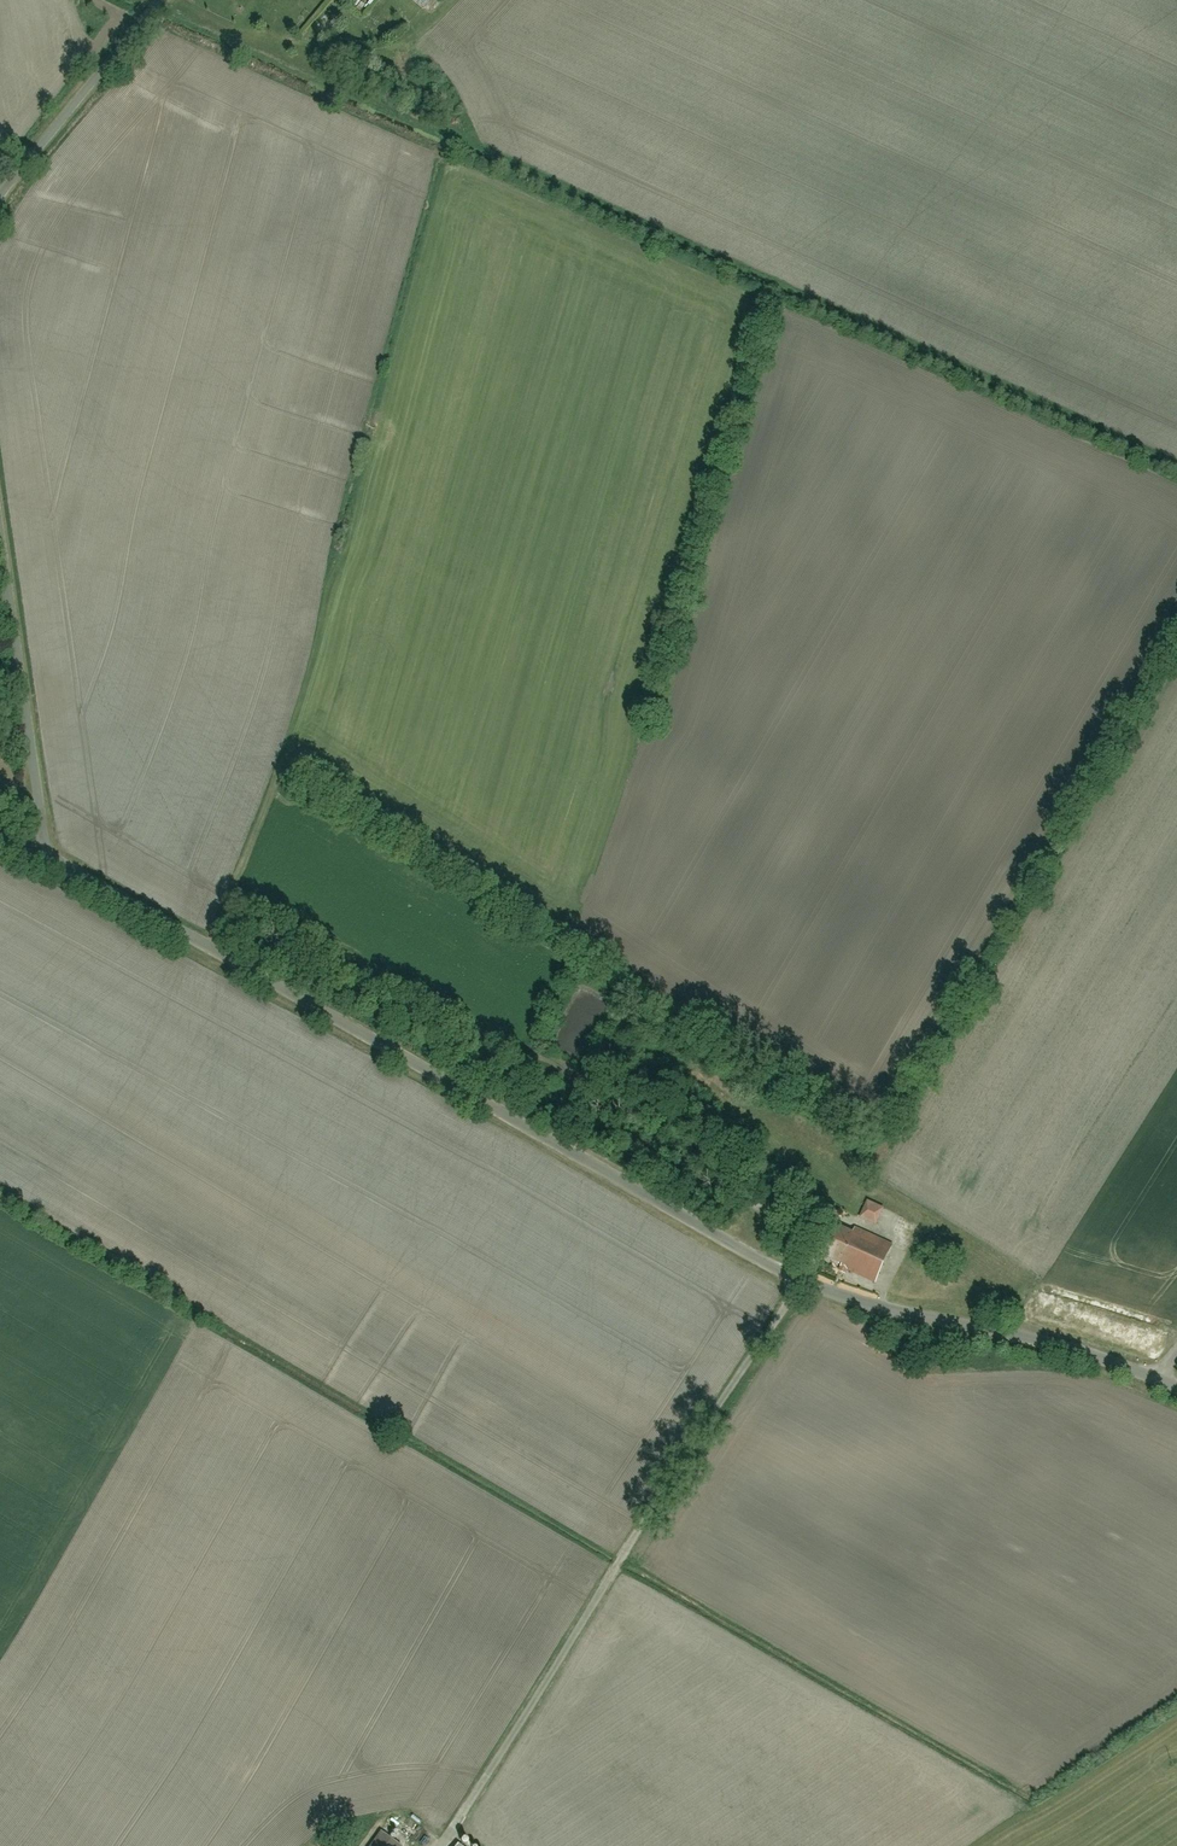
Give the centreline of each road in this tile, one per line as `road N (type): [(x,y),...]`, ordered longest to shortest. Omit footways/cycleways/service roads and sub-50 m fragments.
road 1 (residential): [(47,854),(824,1291),(1085,1355),(1176,1387)]
road 2 (residential): [(0,531),(47,854)]
road 3 (residential): [(158,0),(0,198)]

